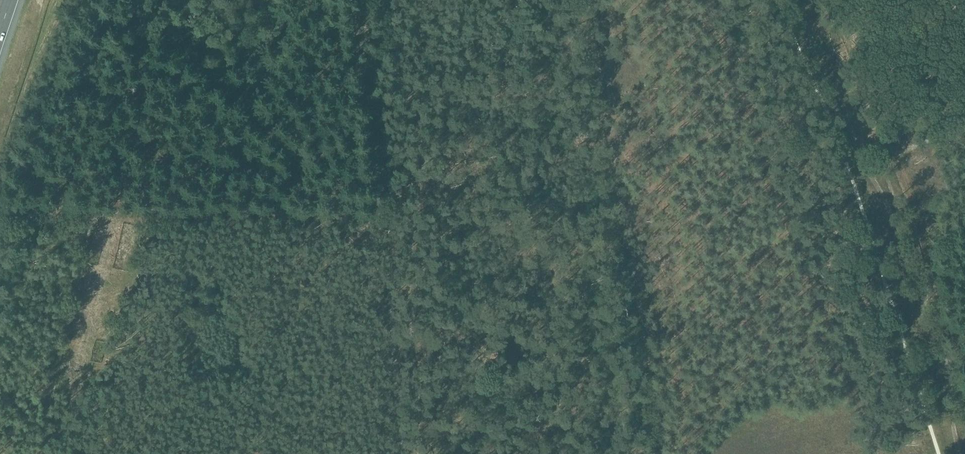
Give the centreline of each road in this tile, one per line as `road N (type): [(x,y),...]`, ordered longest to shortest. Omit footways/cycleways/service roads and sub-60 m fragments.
road 1 (track): [(43,453),(94,222),(117,213),(388,217)]
road 2 (track): [(591,0),(668,453)]
road 3 (track): [(401,453),(388,217)]
road 4 (track): [(388,217),(392,187),(365,0)]

